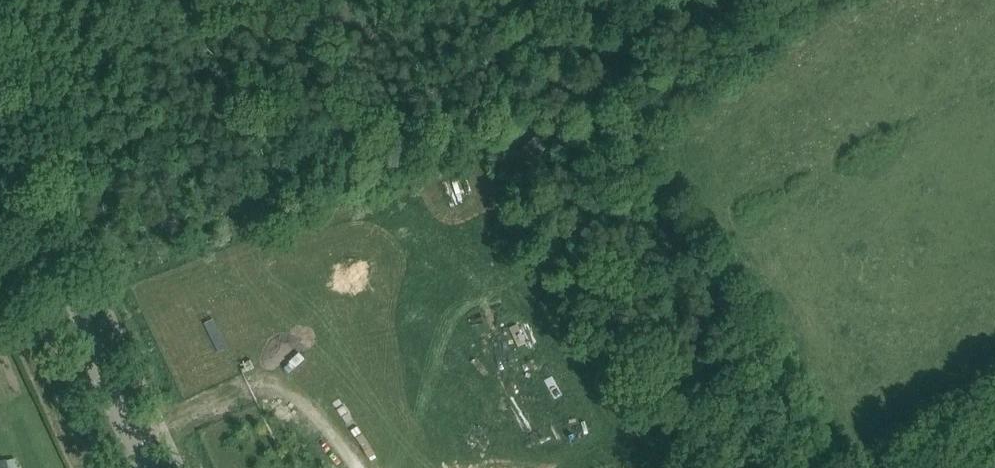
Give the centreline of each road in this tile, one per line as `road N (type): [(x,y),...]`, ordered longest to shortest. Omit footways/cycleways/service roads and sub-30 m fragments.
road 1 (secondary): [(145,467),(0,154)]

